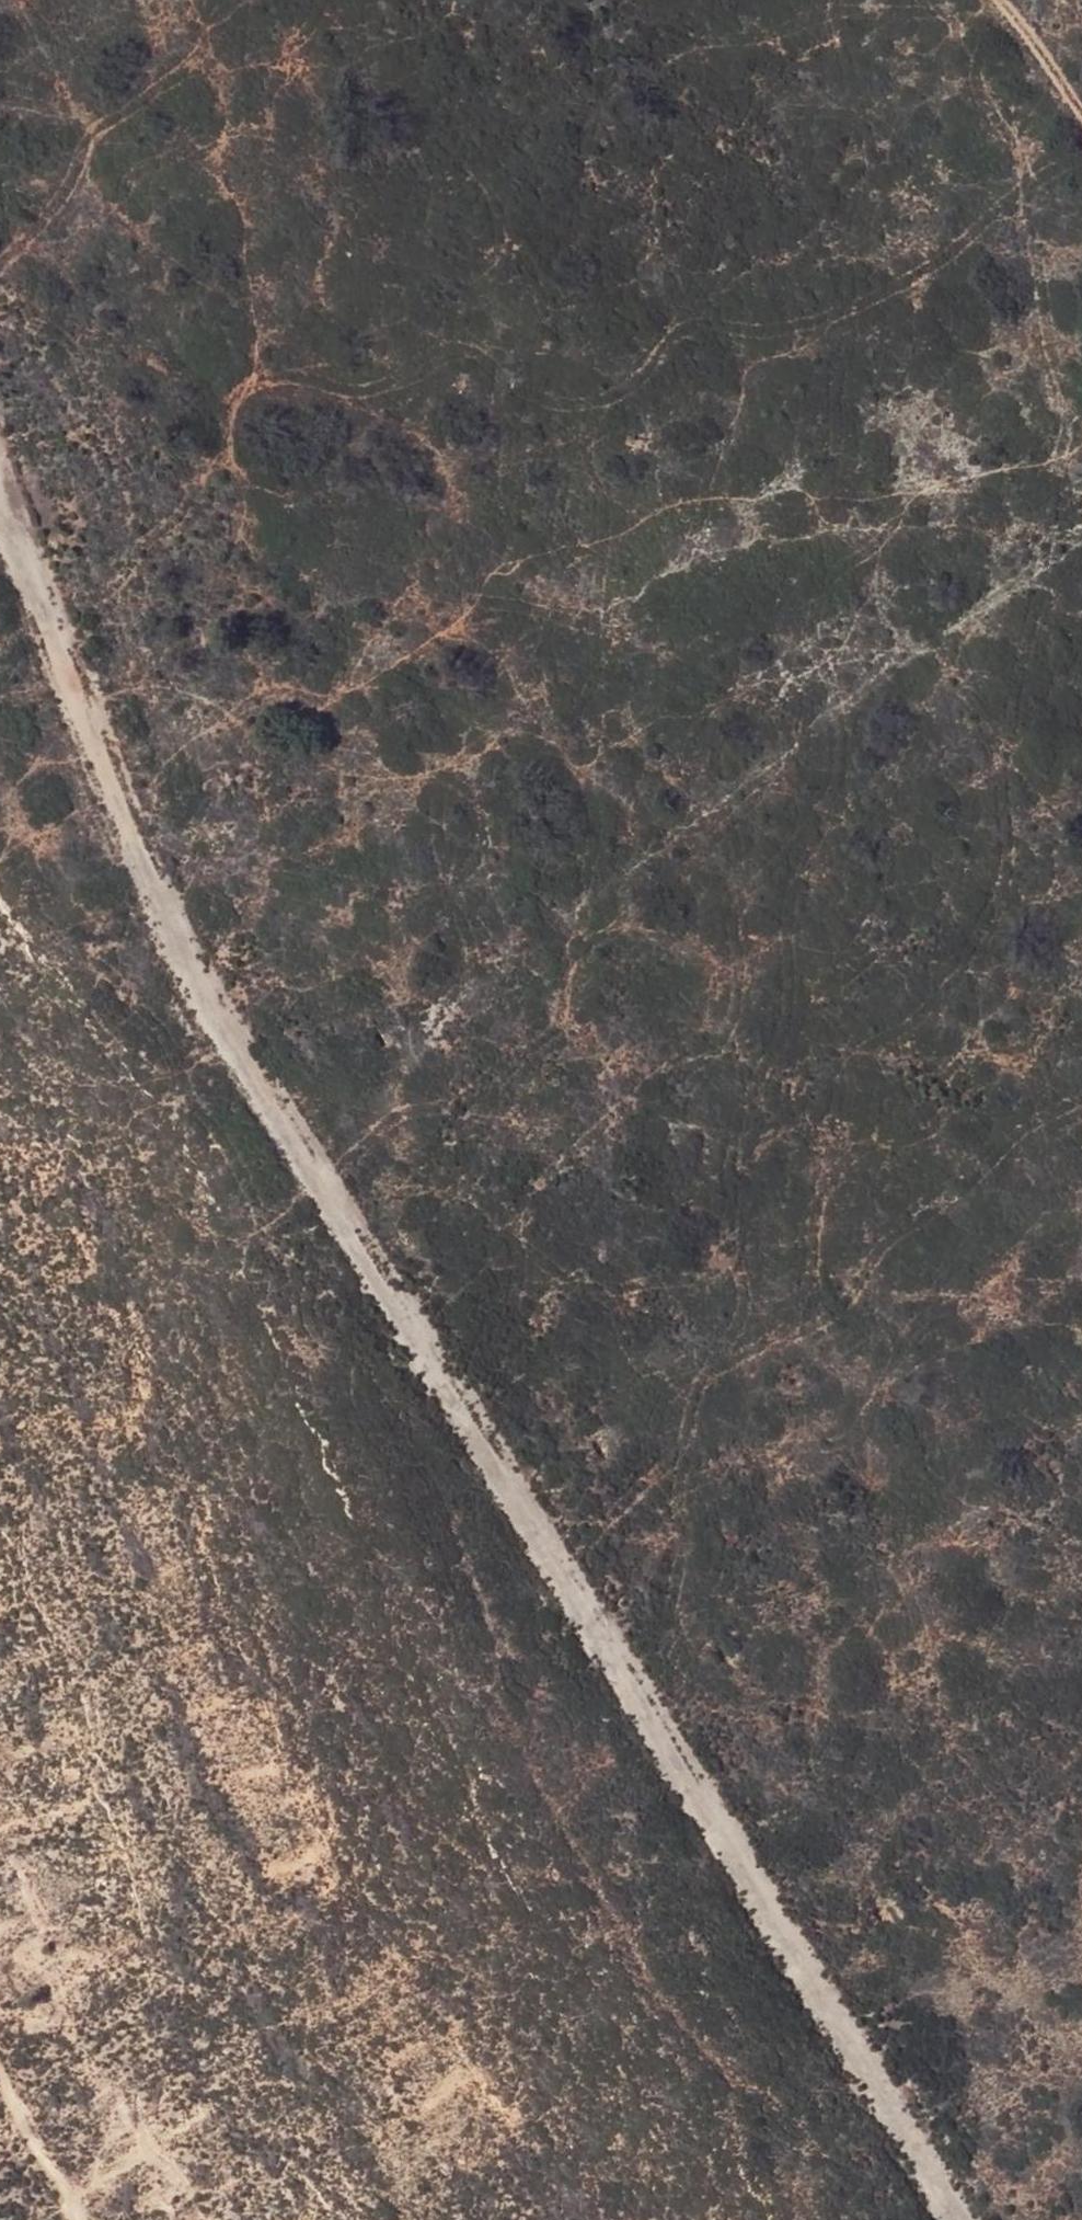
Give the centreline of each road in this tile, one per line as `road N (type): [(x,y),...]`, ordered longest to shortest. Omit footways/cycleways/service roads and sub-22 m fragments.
road 1 (track): [(0,493),(155,880),(960,2219)]
road 2 (track): [(0,2092),(86,2219)]
road 3 (track): [(1005,0),(1081,100)]

